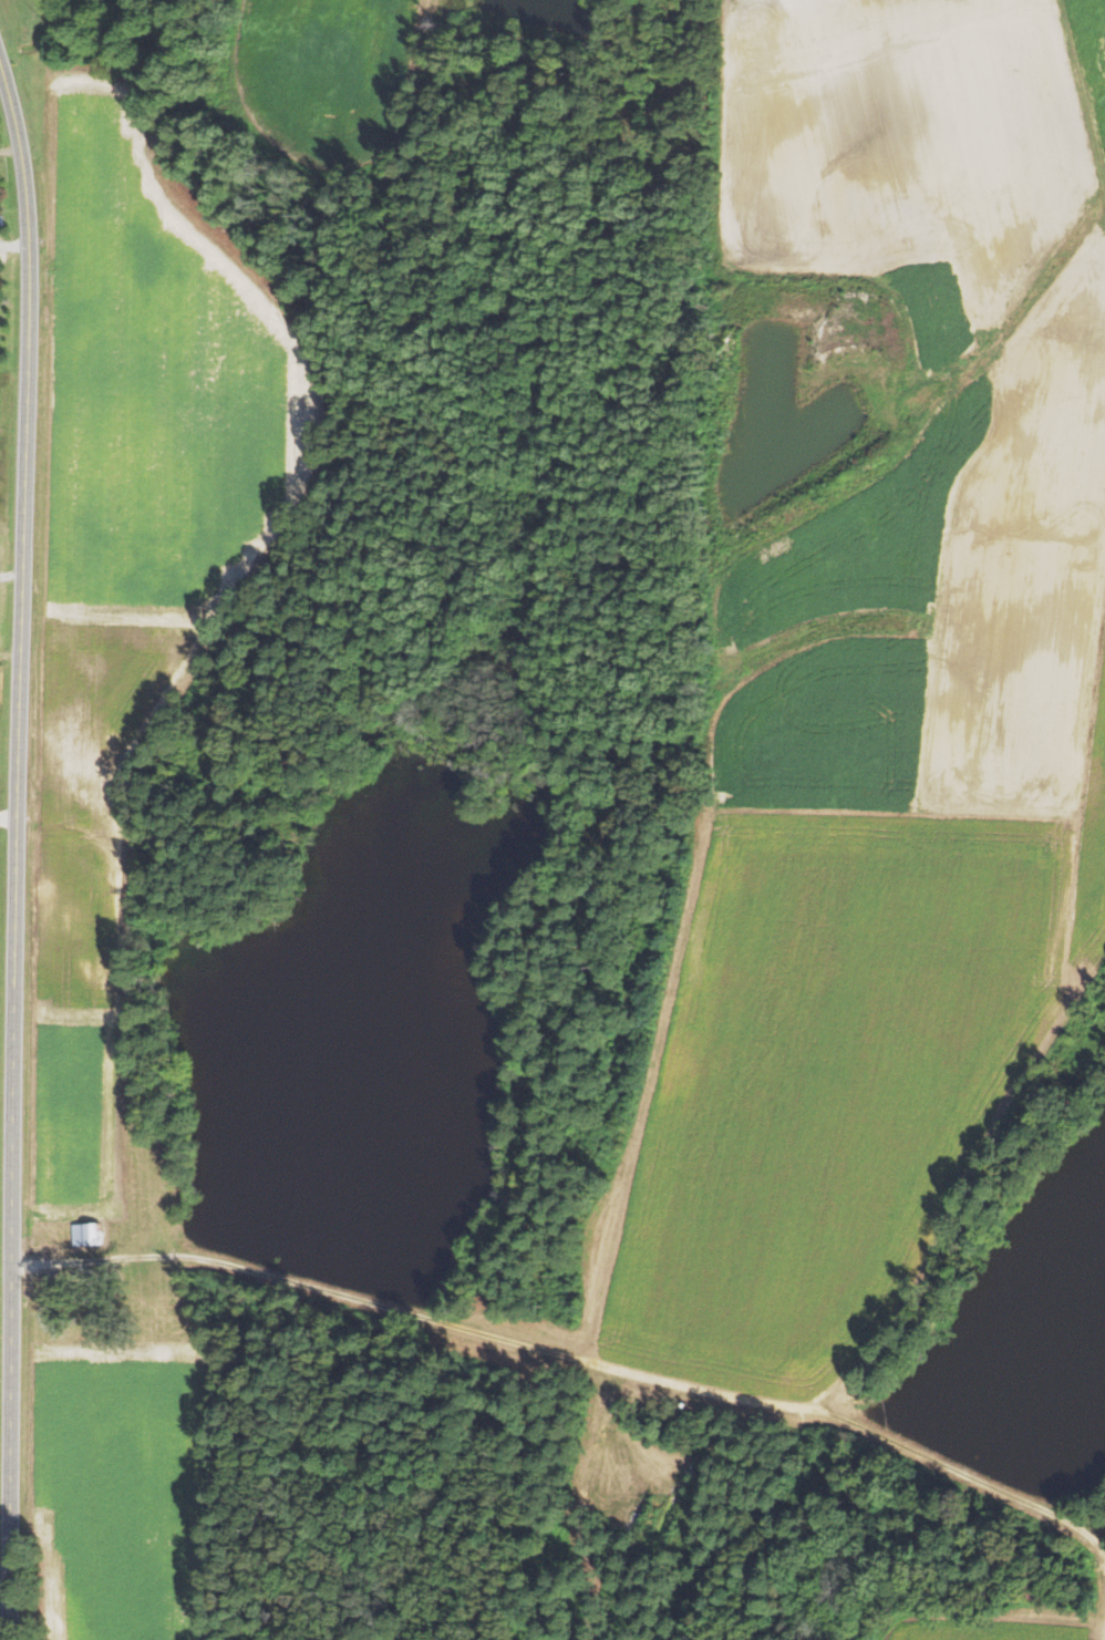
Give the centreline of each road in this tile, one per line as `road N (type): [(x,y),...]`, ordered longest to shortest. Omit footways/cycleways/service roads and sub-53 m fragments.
road 1 (secondary): [(10,1639),(16,843),(31,317),(27,189),(0,58)]
road 2 (track): [(93,1260),(185,1255),(235,1263),(694,1390),(841,1421),(1071,1524),(1097,1546),(1104,1565)]
road 3 (track): [(1104,202),(1053,0)]

